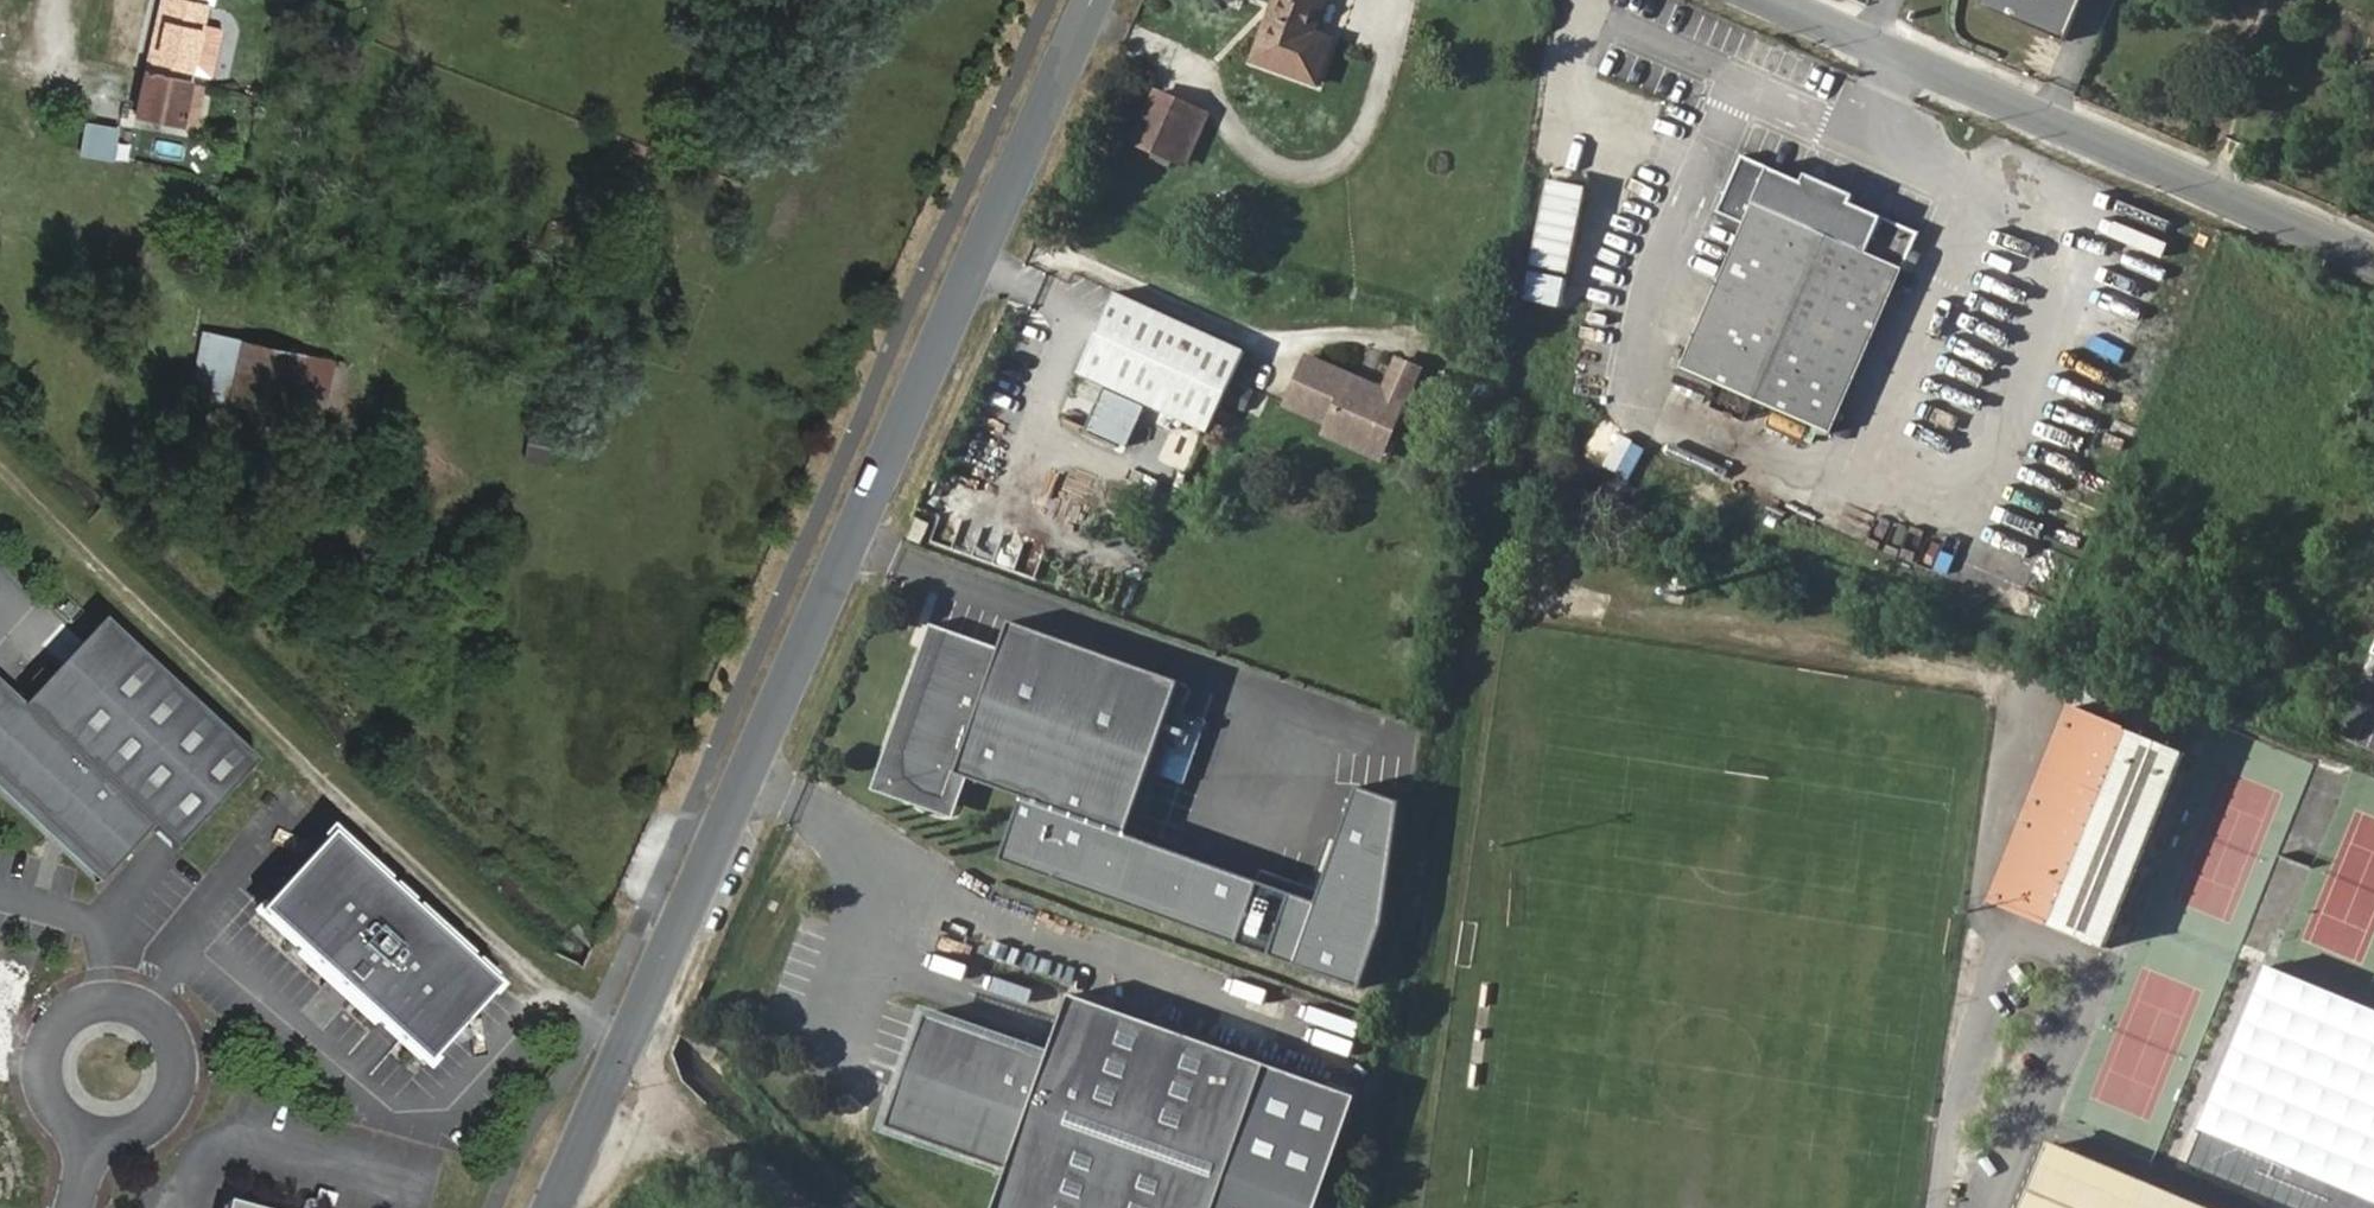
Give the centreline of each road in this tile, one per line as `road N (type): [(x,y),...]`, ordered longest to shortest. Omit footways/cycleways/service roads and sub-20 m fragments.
road 1 (tertiary): [(547,1207),(1092,0)]
road 2 (unclassified): [(2373,261),(1787,0)]
road 3 (unclassified): [(96,1142),(142,1138),(162,1126),(185,1087),(181,1041),(150,1007),(107,997),(84,1003),(50,1033),(41,1054),(45,1099),(75,1134)]

